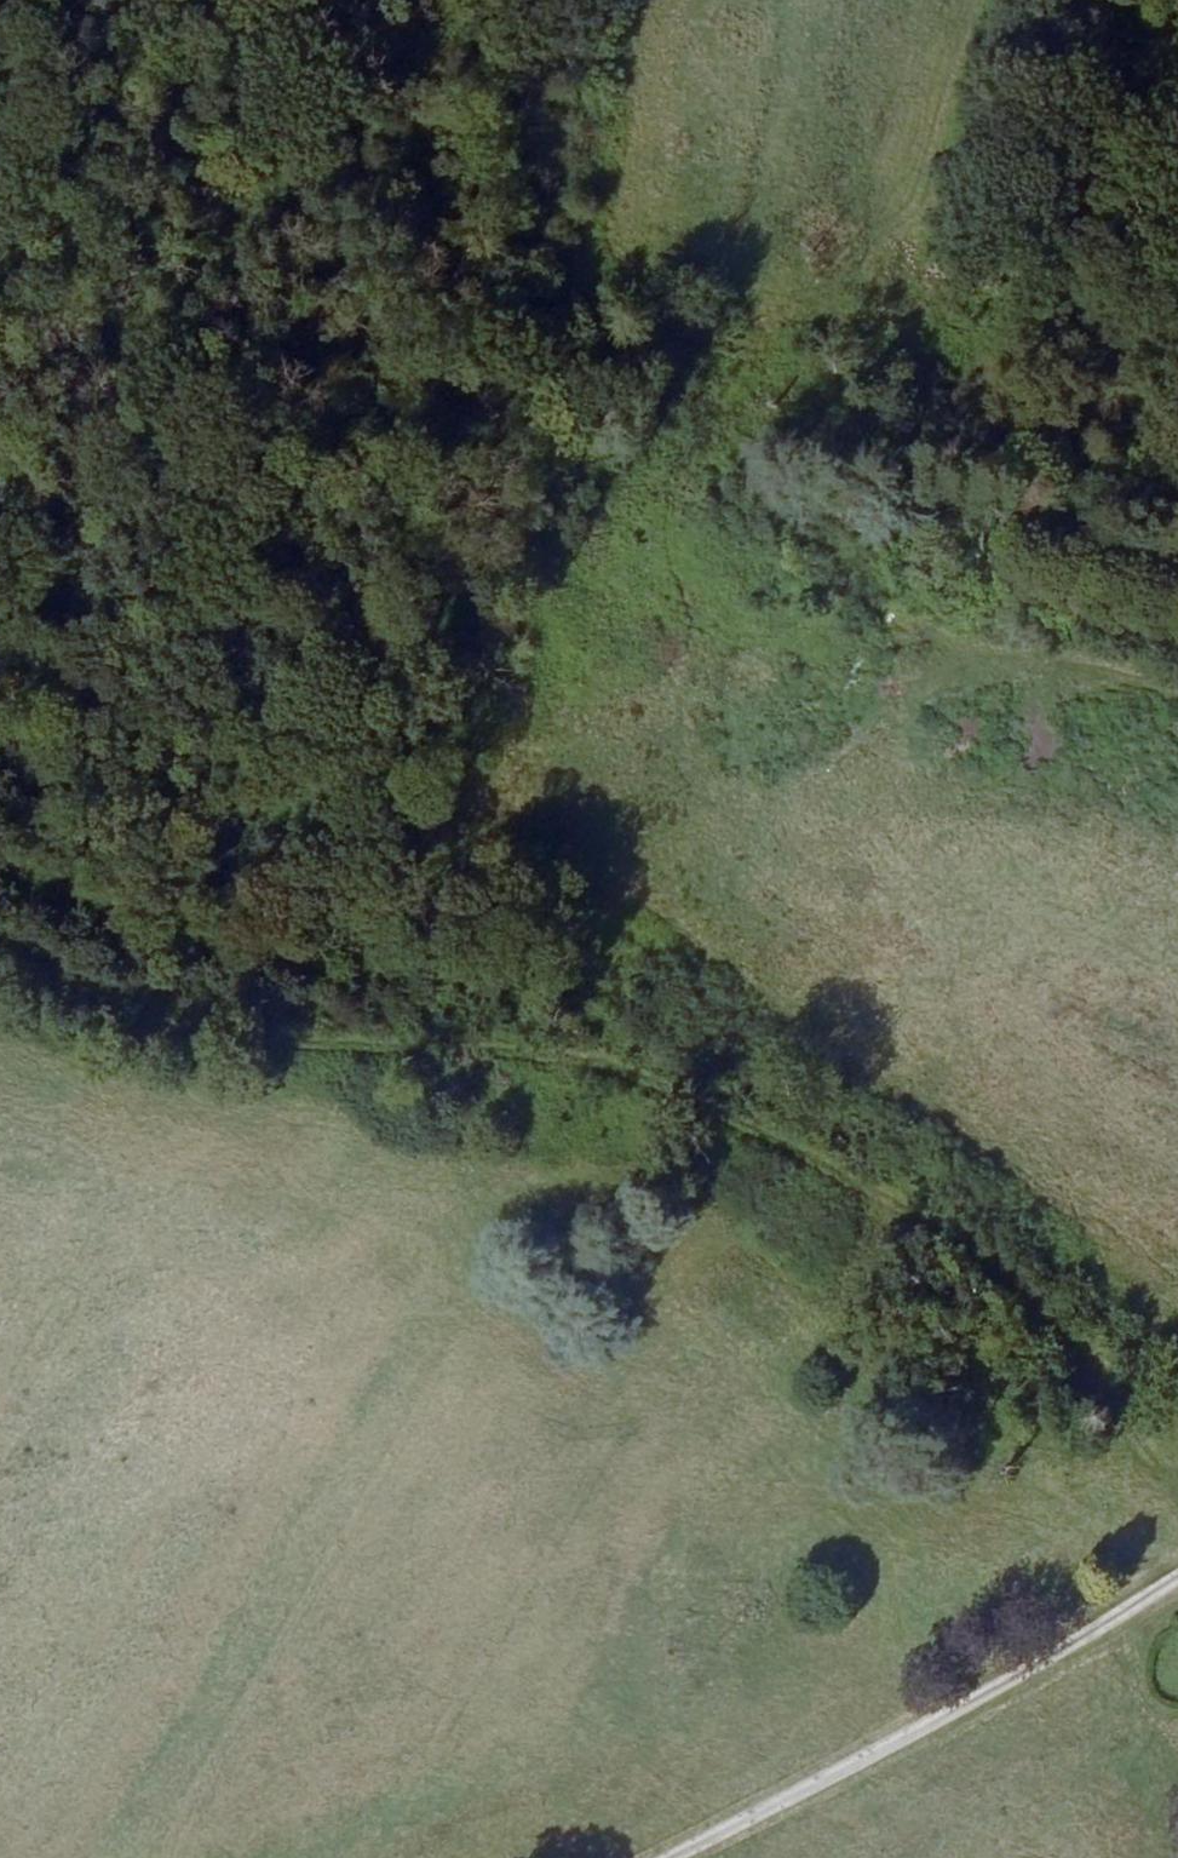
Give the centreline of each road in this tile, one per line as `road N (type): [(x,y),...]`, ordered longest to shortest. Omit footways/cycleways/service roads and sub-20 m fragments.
road 1 (unclassified): [(1177,1578),(949,1711),(666,1857)]
road 2 (track): [(1177,688),(987,647)]

